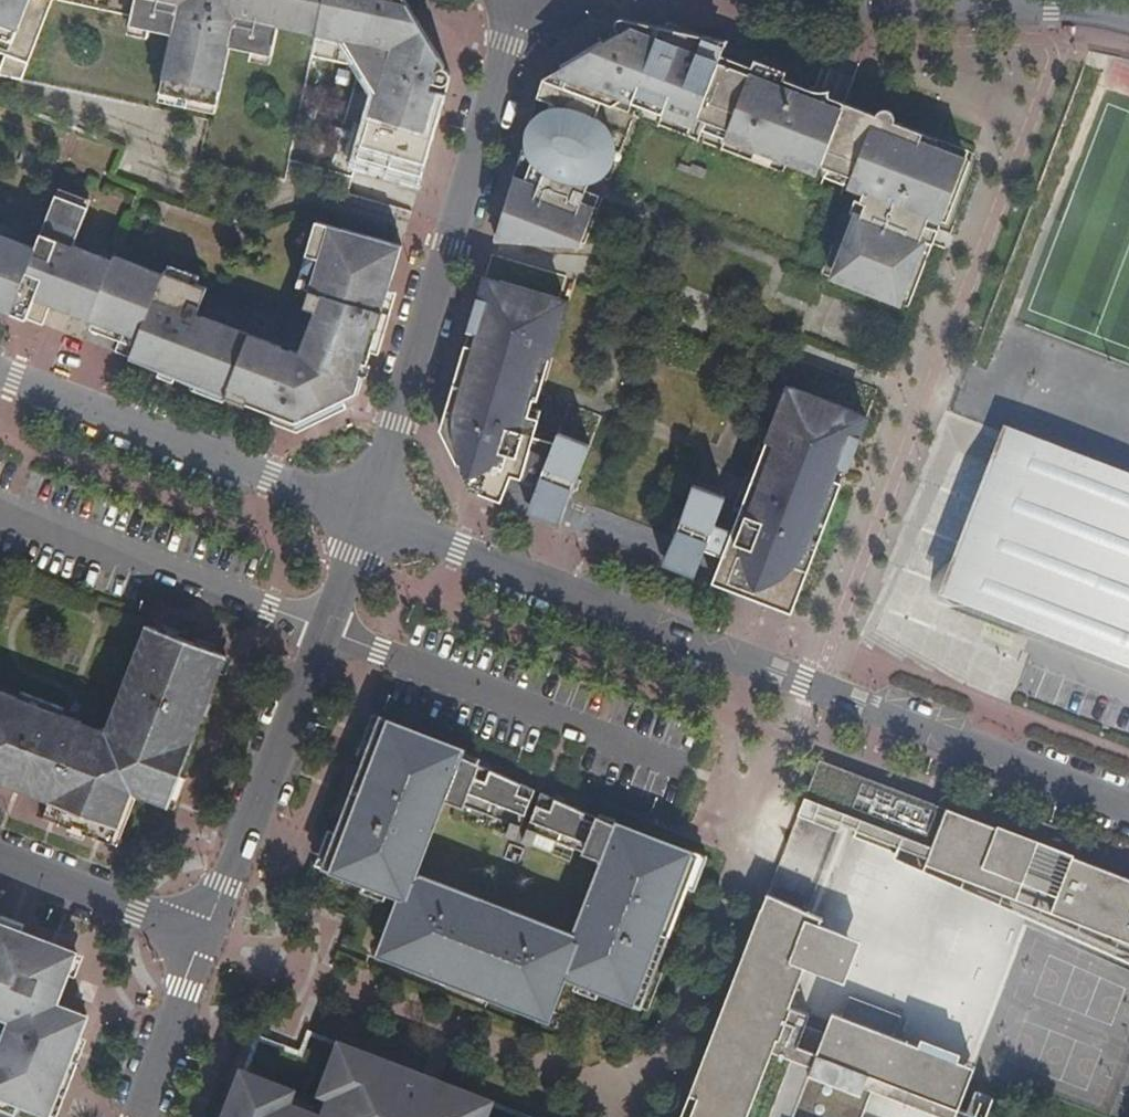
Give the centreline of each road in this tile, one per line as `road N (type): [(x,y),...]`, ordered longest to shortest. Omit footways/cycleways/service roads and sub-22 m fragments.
road 1 (residential): [(367,516),(1128,811)]
road 2 (residential): [(367,516),(514,48)]
road 3 (residential): [(203,937),(367,516)]
road 4 (residential): [(367,516),(0,375)]
road 5 (residential): [(827,0),(863,8),(1051,6),(1128,17)]
road 6 (unclassified): [(0,859),(203,937)]
road 7 (residential): [(136,1116),(203,937)]

